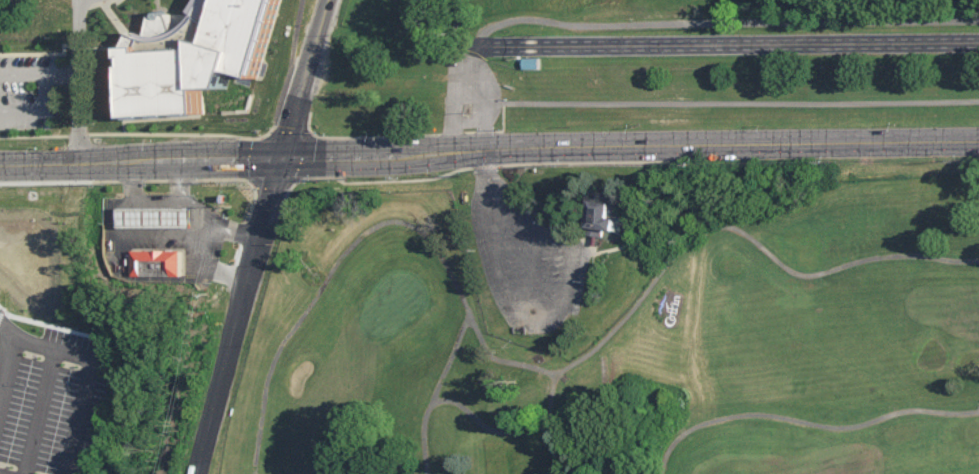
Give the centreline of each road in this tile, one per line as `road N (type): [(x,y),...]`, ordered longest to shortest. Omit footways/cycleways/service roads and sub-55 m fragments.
road 1 (secondary): [(978,150),(394,160)]
road 2 (tertiary): [(196,473),(286,161)]
road 3 (tertiary): [(286,161),(330,0)]
road 4 (residential): [(79,164),(80,0)]
road 5 (secondary): [(157,163),(0,165)]
road 6 (secondary): [(286,161),(157,163)]

